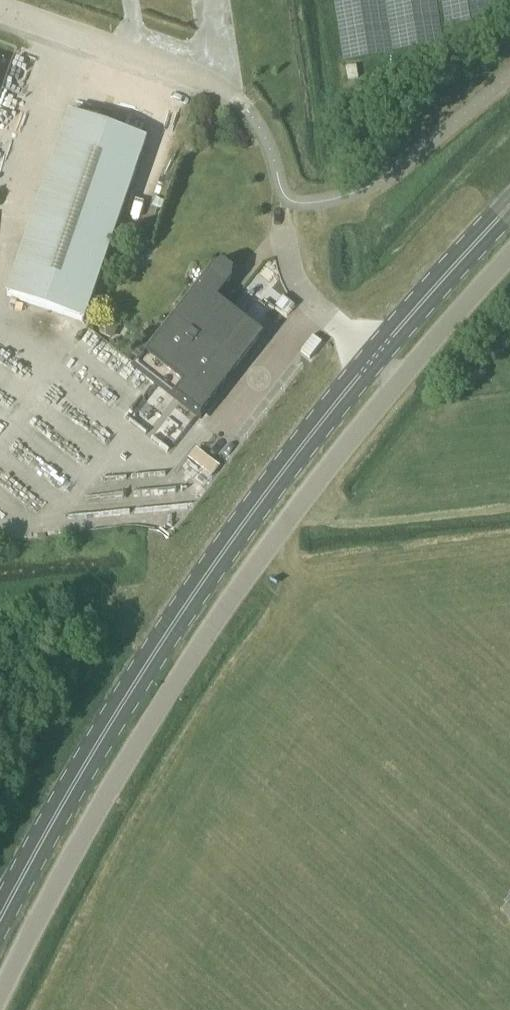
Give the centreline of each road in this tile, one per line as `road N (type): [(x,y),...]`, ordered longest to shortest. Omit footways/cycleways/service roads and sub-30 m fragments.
road 1 (unclassified): [(0,1000),(112,792),(207,644),(308,500),(407,378)]
road 2 (primary): [(0,924),(80,772),(175,621),(286,468),(381,355)]
road 3 (unclassified): [(243,105),(221,86),(0,13)]
road 4 (track): [(0,243),(75,36)]
road 5 (primary): [(381,355),(509,210)]
road 6 (unclassified): [(381,355),(306,298),(281,216)]
road 7 (unclassified): [(407,378),(509,262)]

